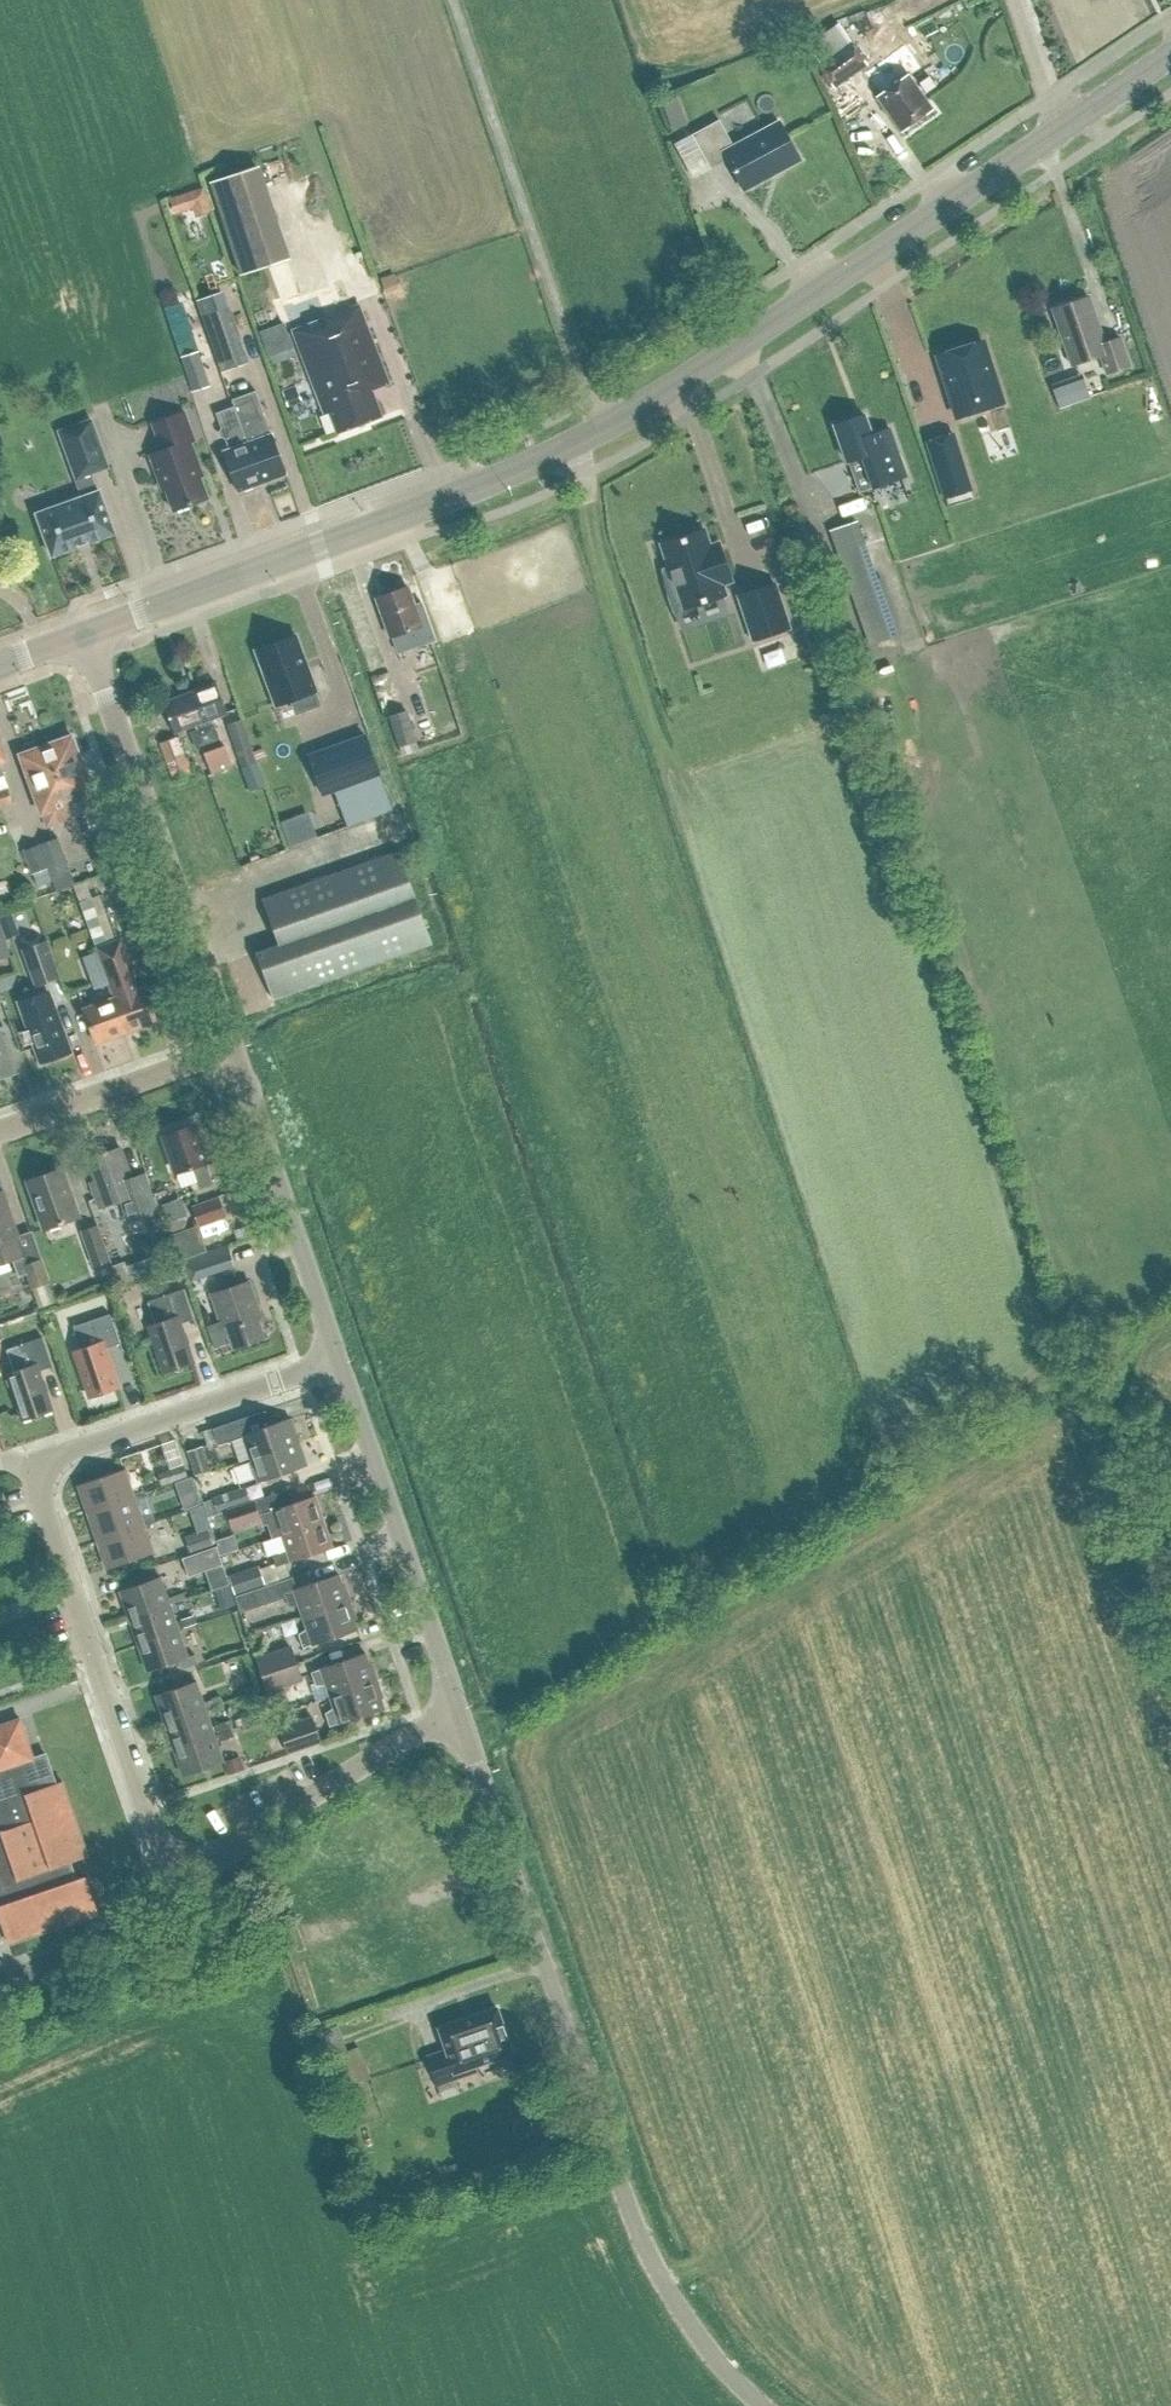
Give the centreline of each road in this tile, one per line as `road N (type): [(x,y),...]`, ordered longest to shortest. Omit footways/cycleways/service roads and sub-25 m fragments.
road 1 (tertiary): [(83,632),(567,447),(751,338),(1170,55)]
road 2 (residential): [(458,1716),(422,1729),(182,1873),(168,1868),(29,1464),(336,1362)]
road 3 (unclassified): [(755,2405),(735,2392),(662,2298),(458,1716)]
road 4 (unclassified): [(232,1049),(83,632)]
road 5 (unclassified): [(458,1716),(336,1362)]
road 6 (unclassified): [(336,1362),(232,1049)]
road 7 (residential): [(0,1130),(232,1049)]

